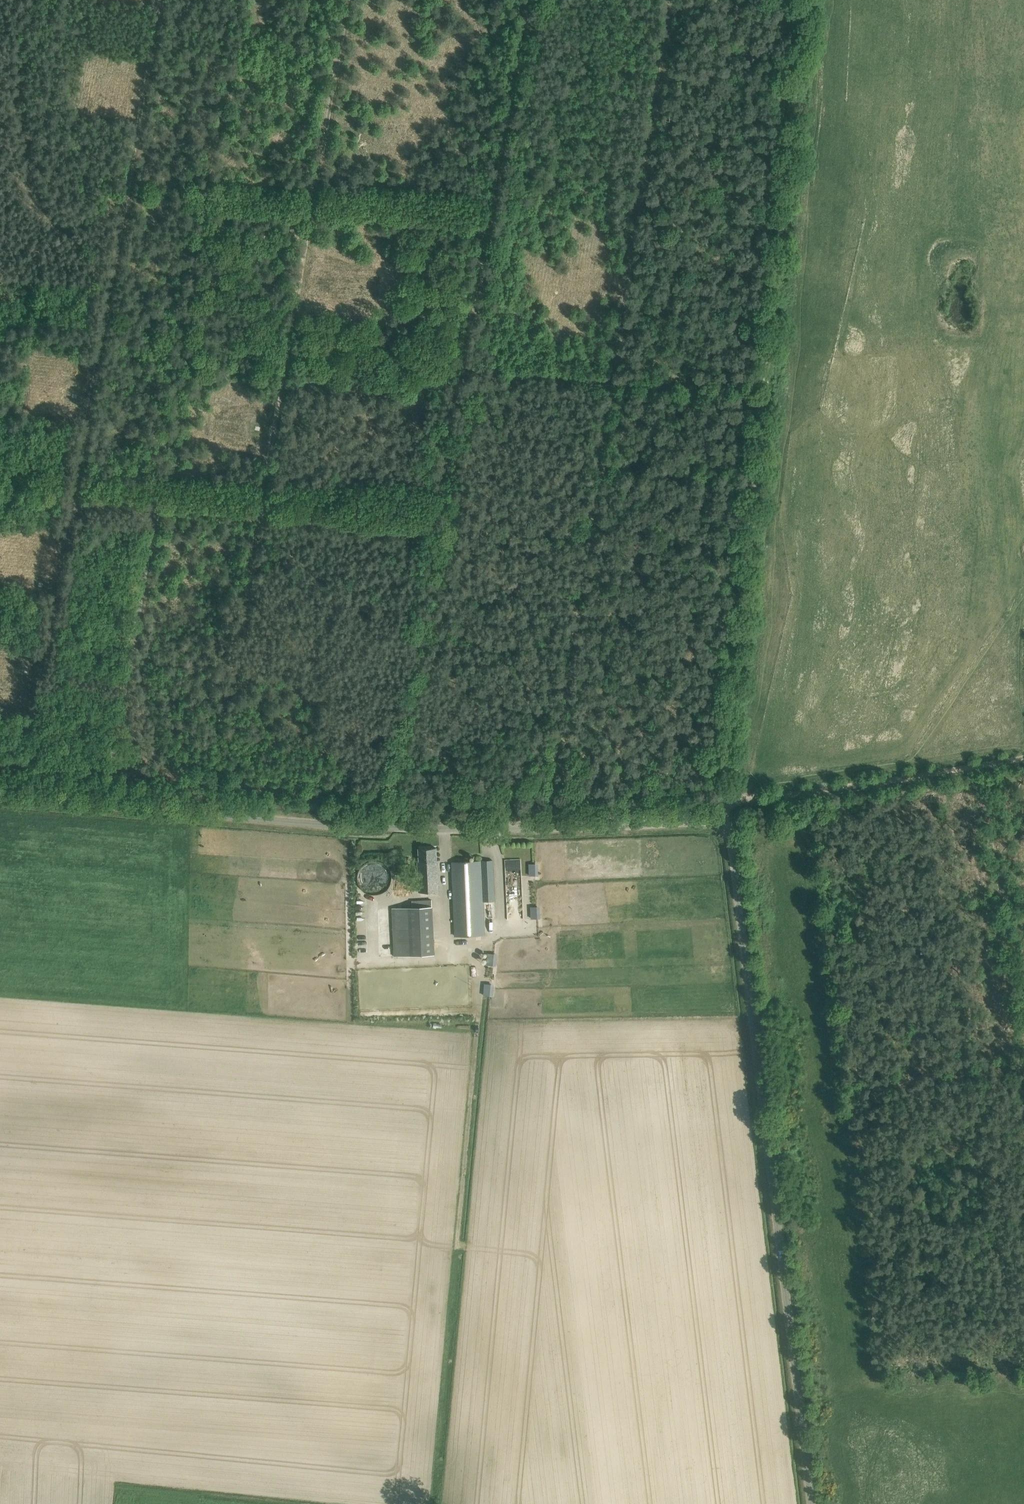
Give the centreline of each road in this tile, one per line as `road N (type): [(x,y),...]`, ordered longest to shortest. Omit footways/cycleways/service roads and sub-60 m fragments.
road 1 (unclassified): [(811,1503),(723,827),(425,830),(0,797)]
road 2 (track): [(806,0),(724,808)]
road 3 (track): [(724,808),(976,762)]

